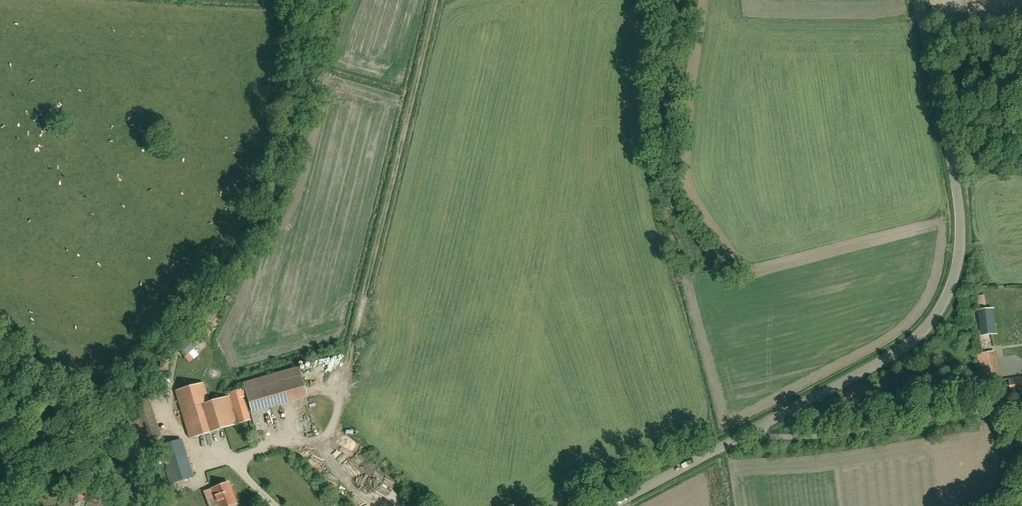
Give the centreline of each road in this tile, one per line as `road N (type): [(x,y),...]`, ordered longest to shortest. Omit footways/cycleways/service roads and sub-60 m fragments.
road 1 (track): [(438,0),(334,422),(323,439),(271,447),(234,467)]
road 2 (unclassified): [(747,429),(891,353),(917,334),(954,282),(958,209),(918,0)]
road 3 (unclassified): [(747,429),(839,435),(1021,404)]
road 4 (unclassified): [(605,505),(747,429)]

